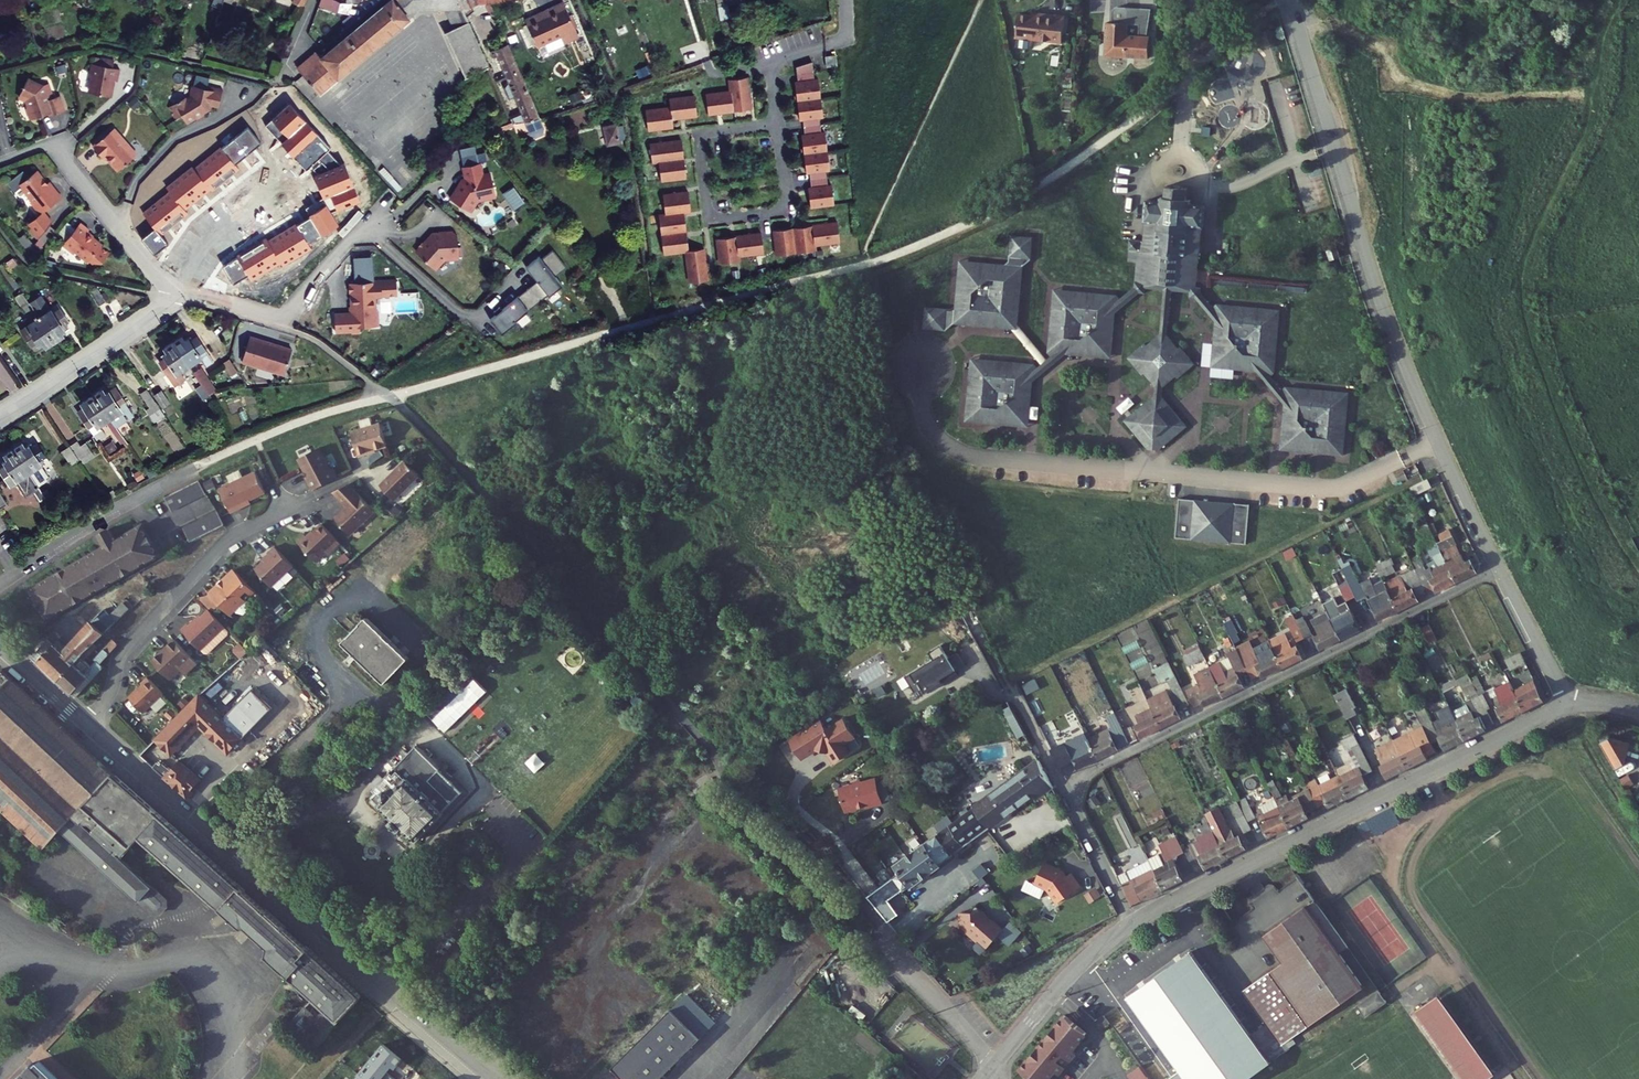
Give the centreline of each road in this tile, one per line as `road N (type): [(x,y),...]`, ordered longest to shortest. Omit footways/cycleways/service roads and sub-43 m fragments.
road 1 (residential): [(1498,570),(1081,777),(1074,809),(1131,923)]
road 2 (residential): [(1498,570),(1386,318),(1290,0)]
road 3 (tertiary): [(88,726),(503,1078)]
road 4 (residential): [(1569,704),(1131,923)]
road 5 (residential): [(0,419),(160,312),(169,293),(52,143),(0,161)]
road 6 (residential): [(88,726),(109,700),(130,645),(220,548),(309,501)]
road 7 (residential): [(778,123),(788,209),(709,221),(698,133)]
road 8 (residential): [(195,469),(0,584)]
road 9 (residential): [(845,0),(842,39),(770,64),(778,123)]
road 10 (residential): [(1569,704),(1498,570)]

